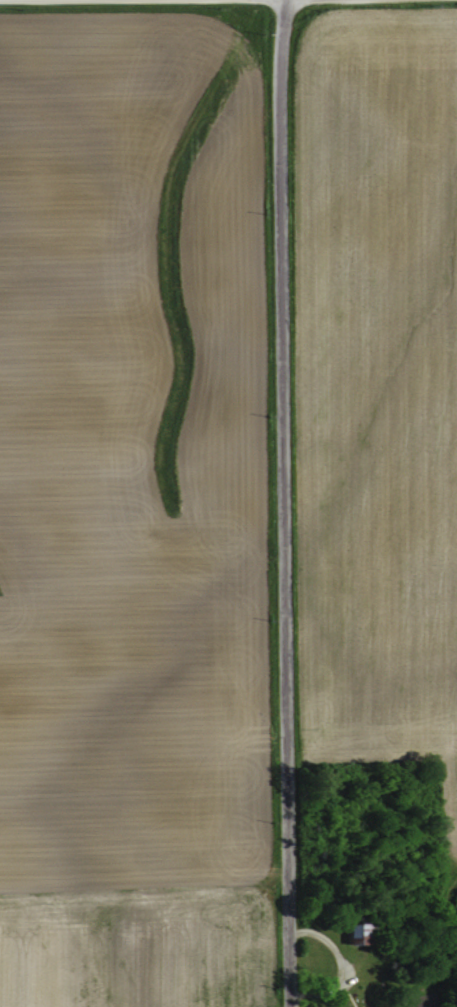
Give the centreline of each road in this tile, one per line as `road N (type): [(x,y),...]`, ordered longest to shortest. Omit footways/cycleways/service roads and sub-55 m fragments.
road 1 (tertiary): [(289,1006),(278,56),(287,0)]
road 2 (residential): [(288,927),(313,929),(348,962),(336,992),(289,995)]

